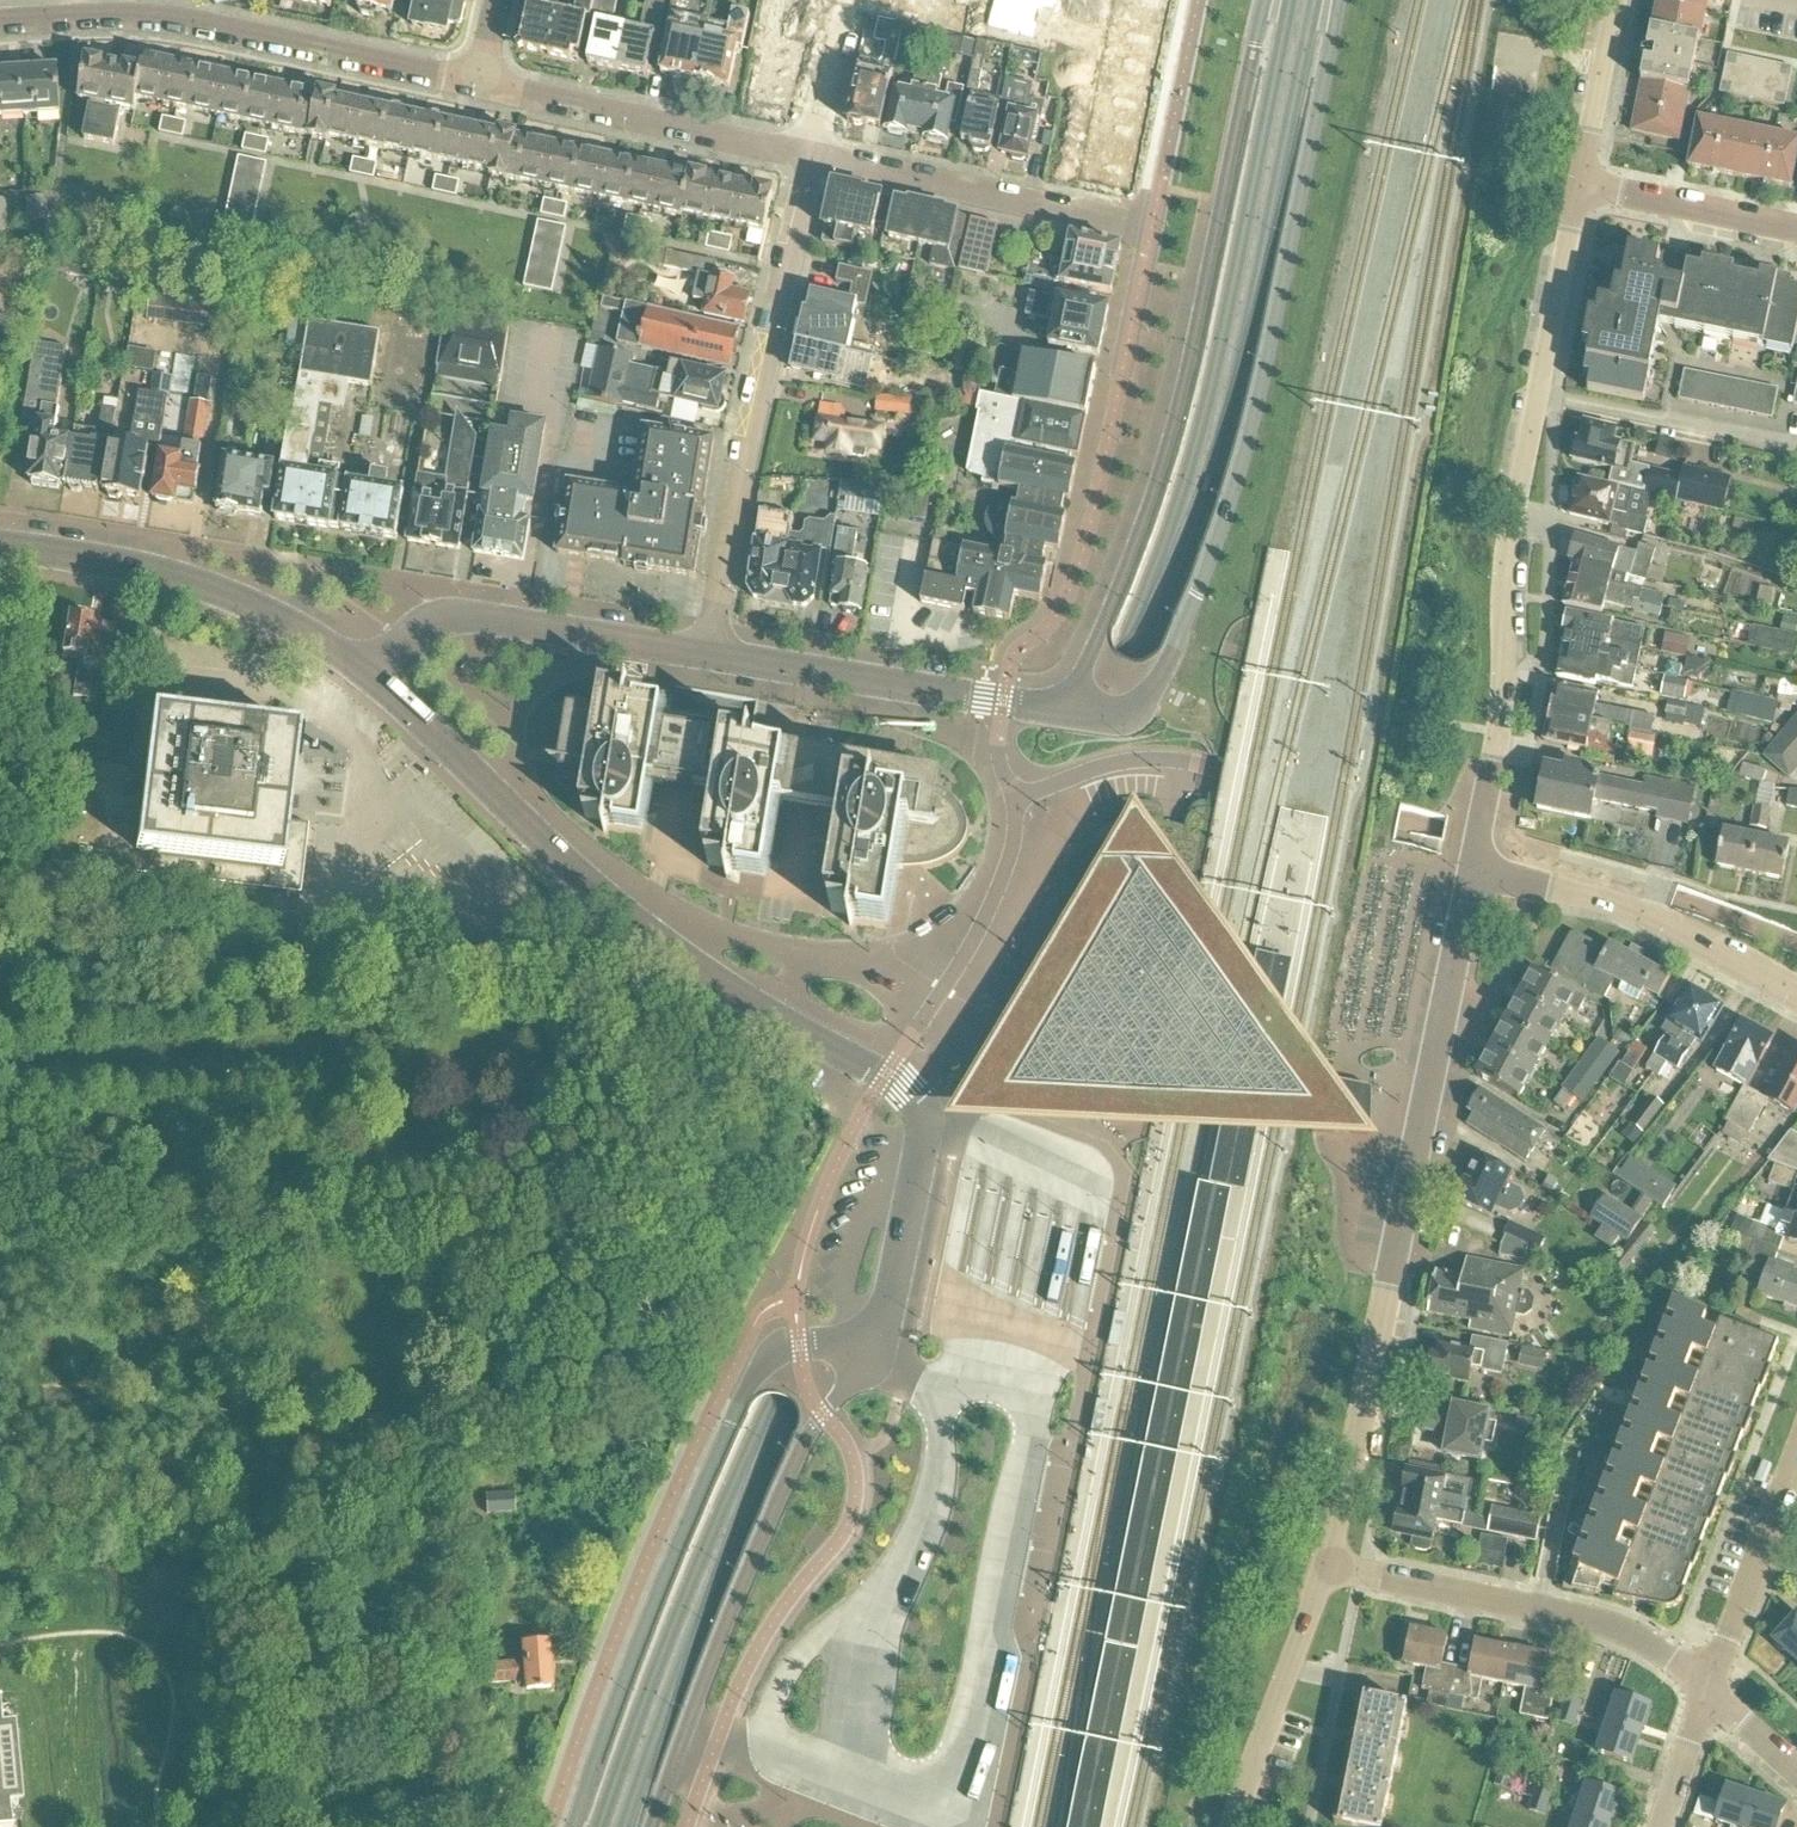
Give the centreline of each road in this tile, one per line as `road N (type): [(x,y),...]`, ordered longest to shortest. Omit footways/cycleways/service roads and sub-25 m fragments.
road 1 (primary): [(1235,331),(1192,498),(1151,609),(707,1574),(614,1826)]
road 2 (primary): [(1059,711),(1121,716),(1145,703),(1196,597),(1232,495),(1273,332),(1339,0)]
road 3 (primary): [(1266,0),(1171,439),(1089,662),(1059,711)]
road 4 (tertiary): [(931,1129),(887,1076),(747,1002),(599,896),(372,678)]
road 5 (unclassified): [(1471,874),(1325,1568)]
road 6 (unclassified): [(1581,185),(1504,566),(1501,724),(1471,874)]
road 7 (primary): [(857,1360),(823,1345),(793,1349),(749,1383),(642,1635),(573,1826)]
road 8 (residential): [(813,157),(707,659)]
road 9 (primary): [(653,1826),(783,1490),(857,1360)]
road 10 (residential): [(478,83),(136,17),(0,24)]
road 11 (residential): [(1710,1694),(1622,1632),(1325,1568)]
road 12 (tertiary): [(372,678),(333,647),(187,582),(0,545)]
road 13 (tertiary): [(372,678),(423,632),(460,620),(707,659)]
road 14 (tertiary): [(707,659),(1059,711)]
road 15 (unclassified): [(1471,874),(1627,908),(1796,995)]
road 16 (residential): [(1153,234),(813,157)]
road 17 (residential): [(813,157),(478,83)]
road 18 (primary): [(1235,331),(1268,243),(1318,0)]
road 19 (primary): [(1290,0),(1243,238),(1235,331)]
road 20 (unclassified): [(1325,1568),(1231,1826)]
road 21 (residential): [(1796,1459),(1710,1694)]
road 22 (tertiary): [(931,1129),(892,1314),(878,1342),(857,1360)]
road 23 (residential): [(1796,233),(1581,185)]
road 24 (unclassified): [(1617,0),(1581,185)]
road 25 (residential): [(848,0),(813,157)]
road 26 (residential): [(1153,234),(1123,376)]
road 27 (residential): [(1665,1826),(1710,1694)]

